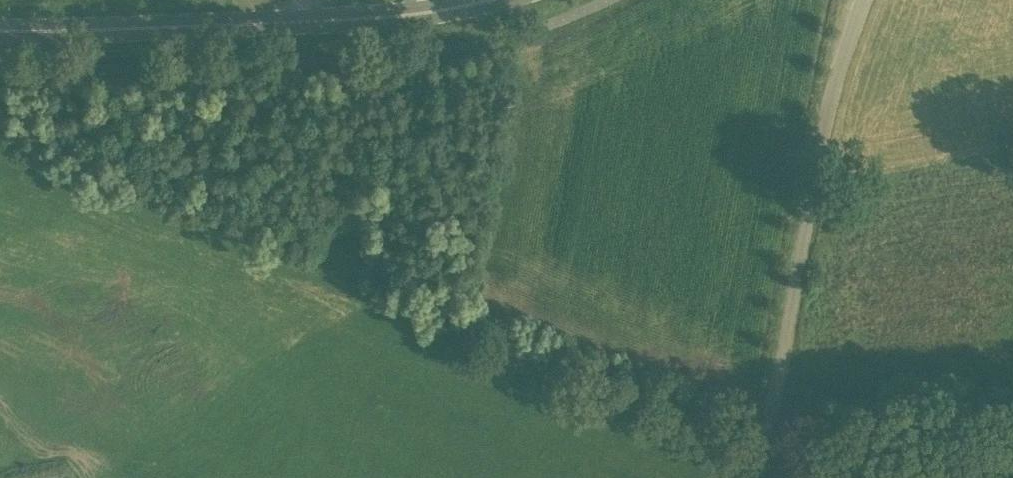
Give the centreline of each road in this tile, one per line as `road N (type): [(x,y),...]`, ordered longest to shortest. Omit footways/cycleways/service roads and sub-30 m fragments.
road 1 (track): [(770,426),(343,267),(0,124)]
road 2 (secondary): [(0,27),(301,21),(500,0)]
road 3 (unclassified): [(759,477),(832,87),(861,0)]

